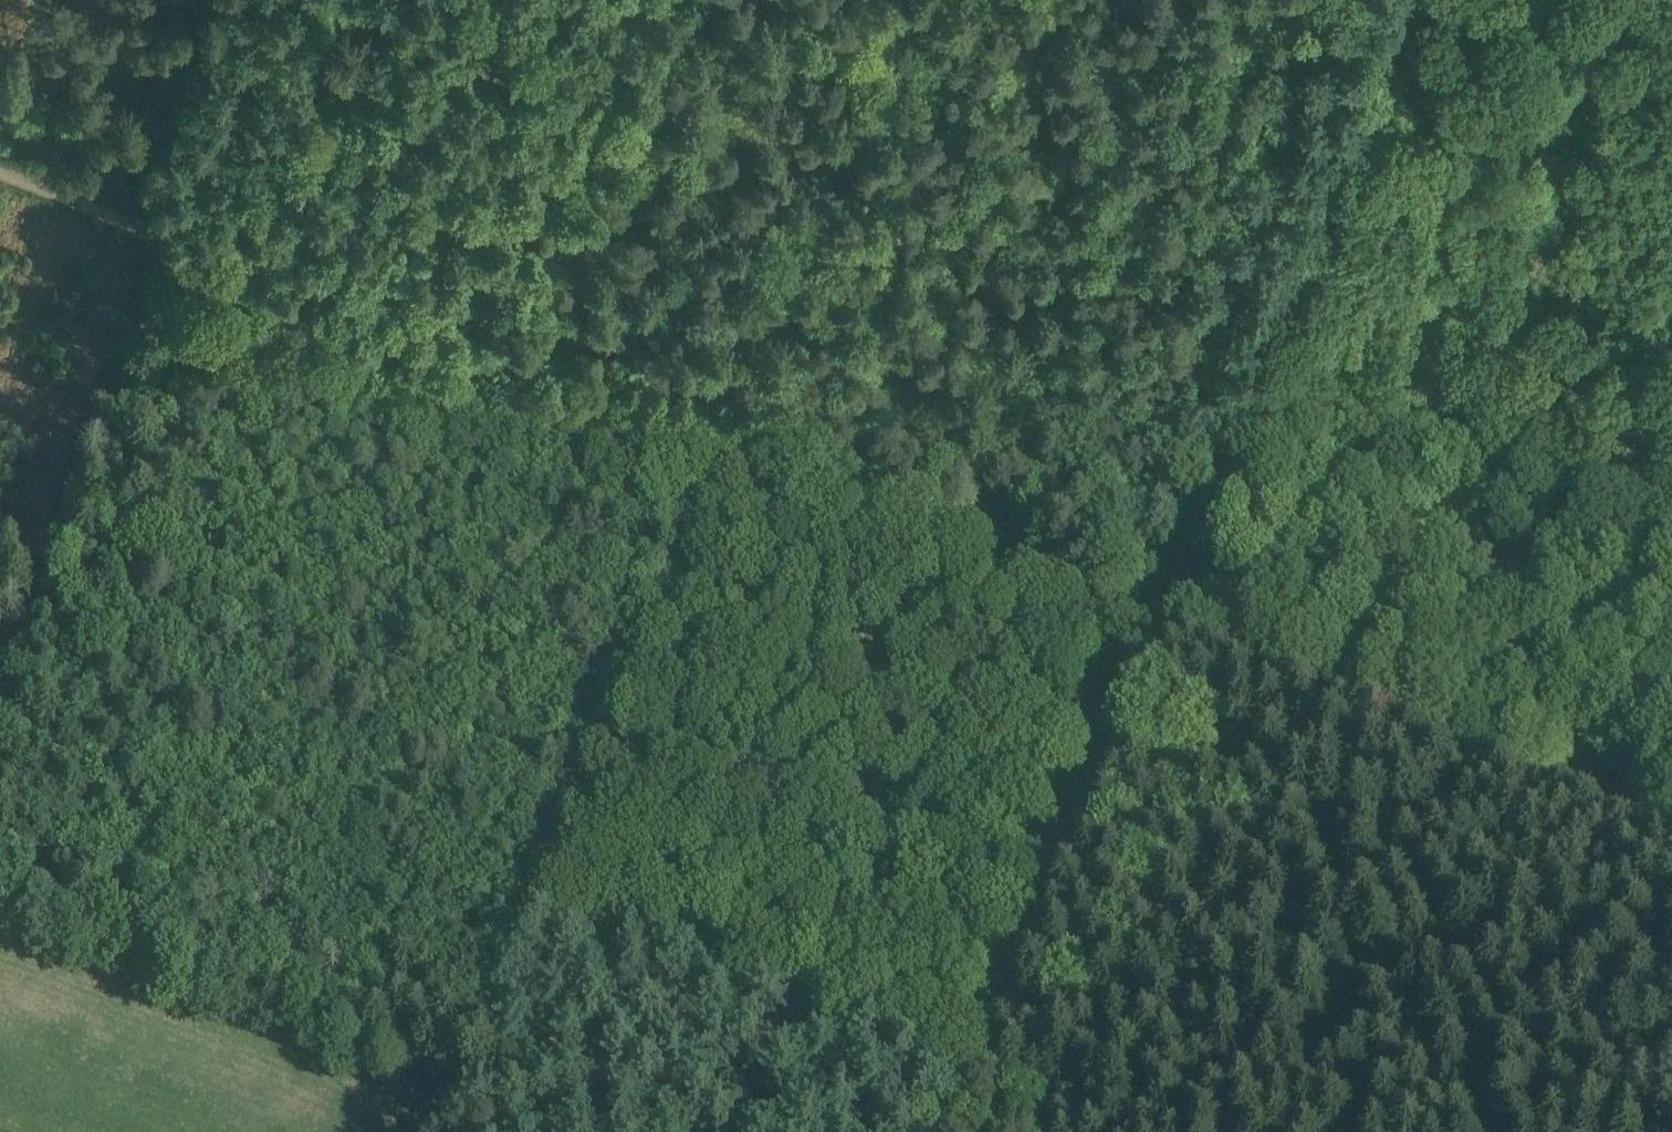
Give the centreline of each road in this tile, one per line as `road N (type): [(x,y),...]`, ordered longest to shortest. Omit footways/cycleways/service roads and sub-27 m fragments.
road 1 (track): [(1157,610),(879,512),(807,462),(679,343),(610,330),(413,332),(53,156),(0,140)]
road 2 (track): [(1157,610),(1421,0)]
road 3 (track): [(945,1131),(1157,610)]
road 4 (track): [(1671,831),(1261,647),(1157,610)]

